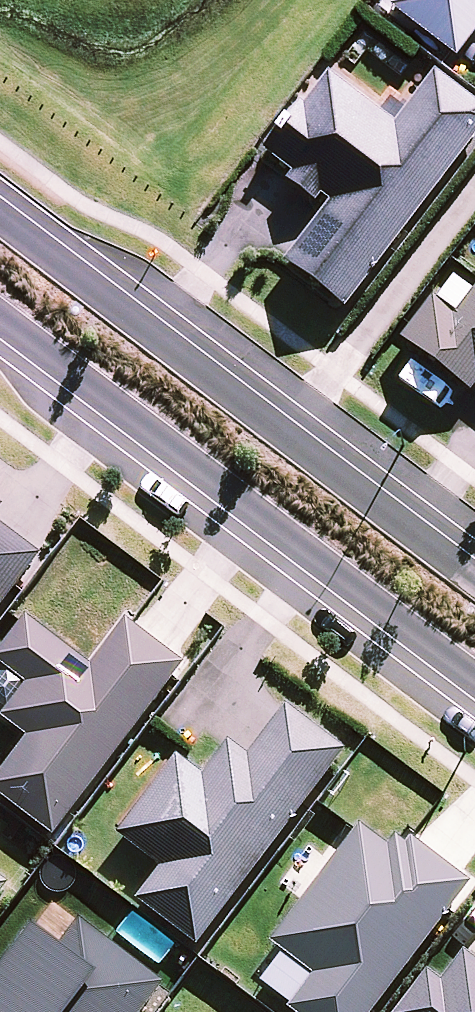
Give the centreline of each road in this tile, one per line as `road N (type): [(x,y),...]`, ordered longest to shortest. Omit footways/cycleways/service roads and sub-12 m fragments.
road 1 (tertiary): [(0,214),(474,575)]
road 2 (tertiary): [(474,672),(0,314)]

